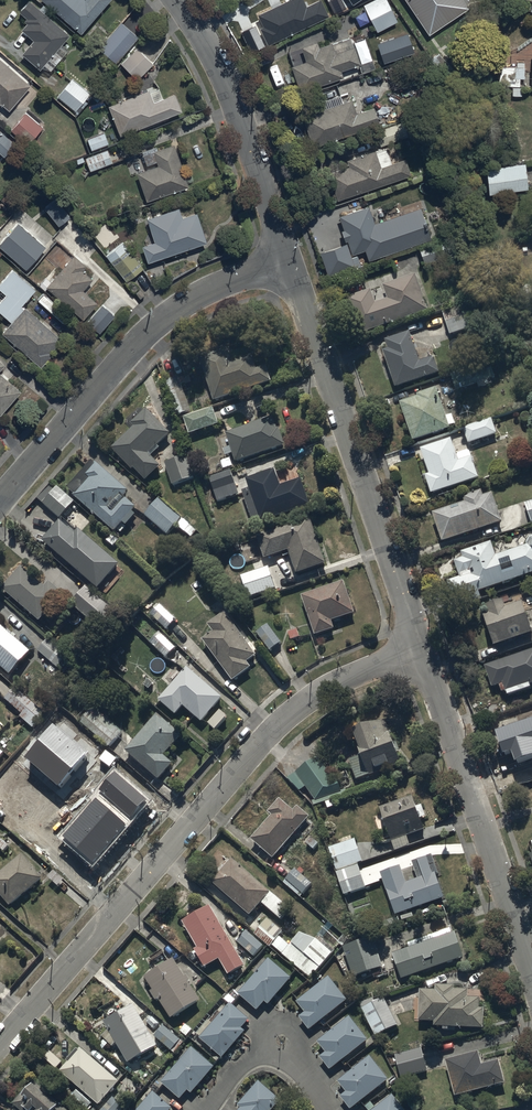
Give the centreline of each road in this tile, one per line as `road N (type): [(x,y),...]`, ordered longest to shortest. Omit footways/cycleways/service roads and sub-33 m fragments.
road 1 (residential): [(0,1045),(292,711),(347,677),(423,651)]
road 2 (residential): [(287,261),(423,651)]
road 3 (residential): [(0,500),(161,320),(220,285),(287,261)]
road 4 (residential): [(423,651),(531,967)]
road 5 (residential): [(173,0),(236,114),(287,261)]

